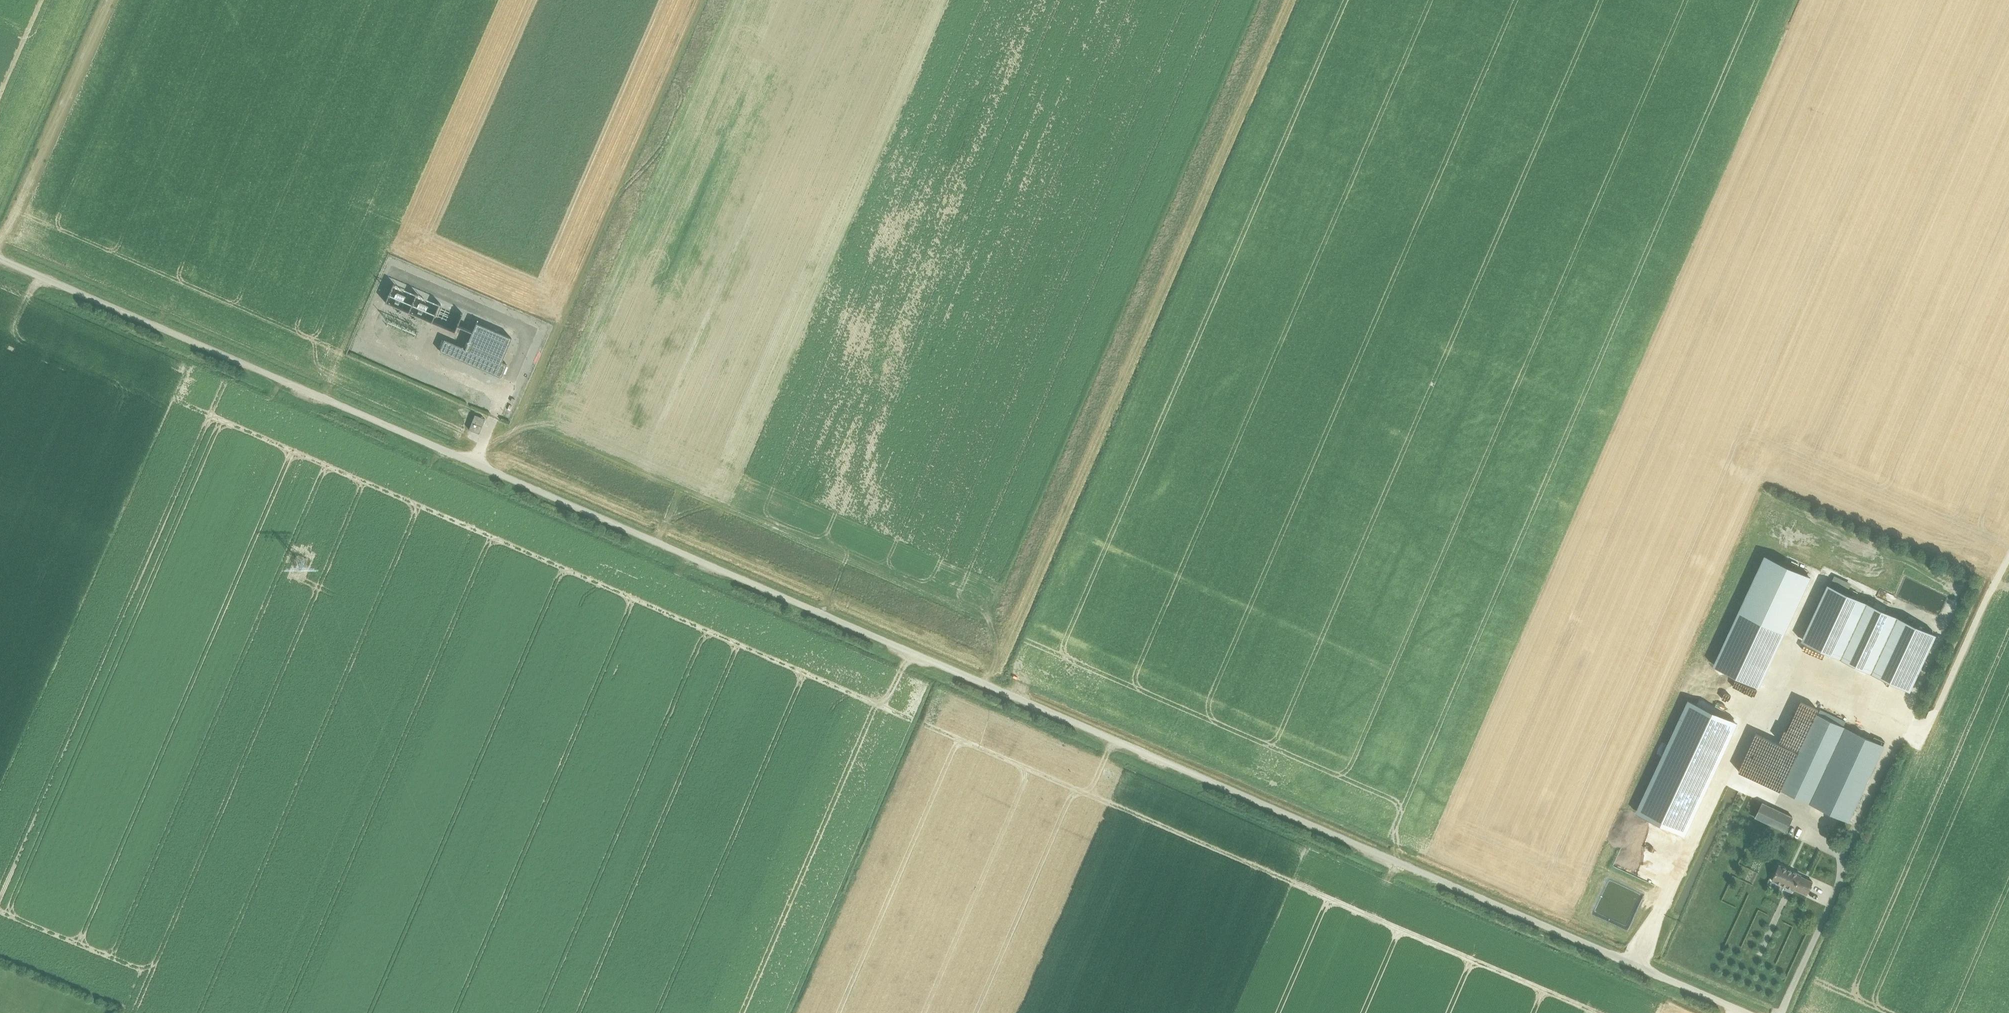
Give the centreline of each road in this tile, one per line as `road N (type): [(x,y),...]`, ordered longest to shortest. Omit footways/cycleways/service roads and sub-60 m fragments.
road 1 (unclassified): [(1751,1012),(0,258)]

